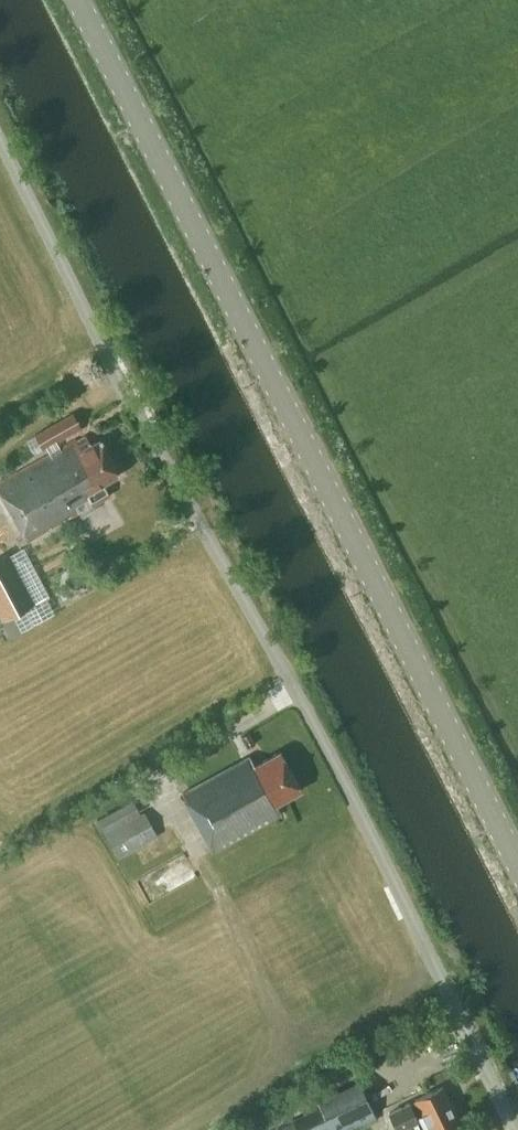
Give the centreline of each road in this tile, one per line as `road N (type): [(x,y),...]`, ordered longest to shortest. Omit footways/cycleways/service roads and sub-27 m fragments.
road 1 (unclassified): [(514,1129),(381,851),(0,137)]
road 2 (secondary): [(517,866),(79,0)]

